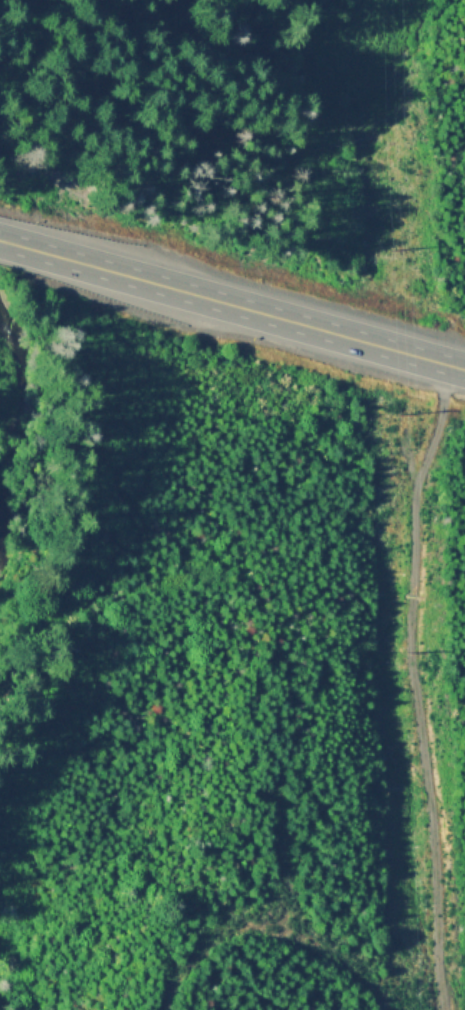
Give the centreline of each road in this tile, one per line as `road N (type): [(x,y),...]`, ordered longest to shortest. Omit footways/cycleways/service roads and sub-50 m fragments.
road 1 (track): [(445,363),(442,414),(415,489),(411,610),(442,1009)]
road 2 (trunk): [(464,369),(0,240)]
road 3 (track): [(380,1009),(369,979),(341,952),(248,922),(195,952),(162,1009)]

